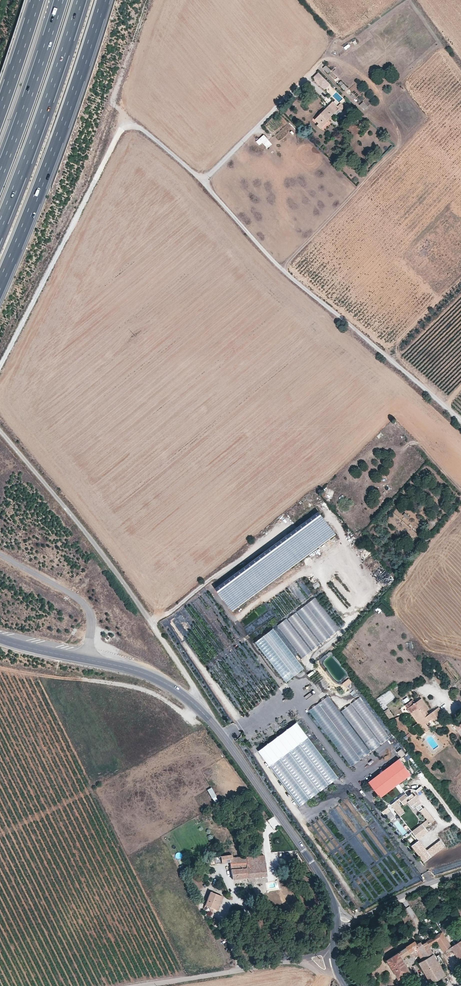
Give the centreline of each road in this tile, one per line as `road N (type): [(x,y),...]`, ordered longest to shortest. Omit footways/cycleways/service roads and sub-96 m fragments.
road 1 (track): [(460,421),(281,270),(137,126),(115,140),(0,364)]
road 2 (tertiary): [(341,929),(331,889),(194,703),(135,670),(0,639)]
road 3 (track): [(0,431),(122,579),(193,687),(194,703)]
road 4 (motorway): [(0,284),(103,0)]
road 5 (motorway): [(0,226),(80,0)]
road 6 (motorway): [(61,0),(0,177)]
road 7 (track): [(200,183),(322,64)]
road 8 (track): [(285,959),(140,985)]
road 9 (track): [(137,126),(113,101),(146,0)]
road 10 (unclassified): [(341,929),(460,875)]

